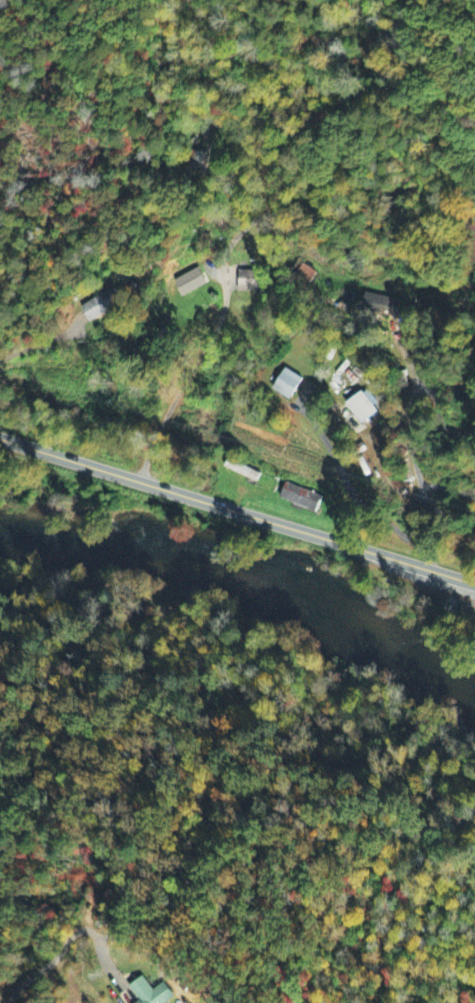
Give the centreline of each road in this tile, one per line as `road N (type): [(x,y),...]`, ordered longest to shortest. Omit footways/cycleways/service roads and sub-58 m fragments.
road 1 (primary): [(0,439),(474,585)]
road 2 (residential): [(138,481),(219,320),(224,254),(274,190),(261,148),(220,124)]
road 3 (residential): [(474,541),(421,484),(412,393),(430,391),(446,429),(474,429)]

